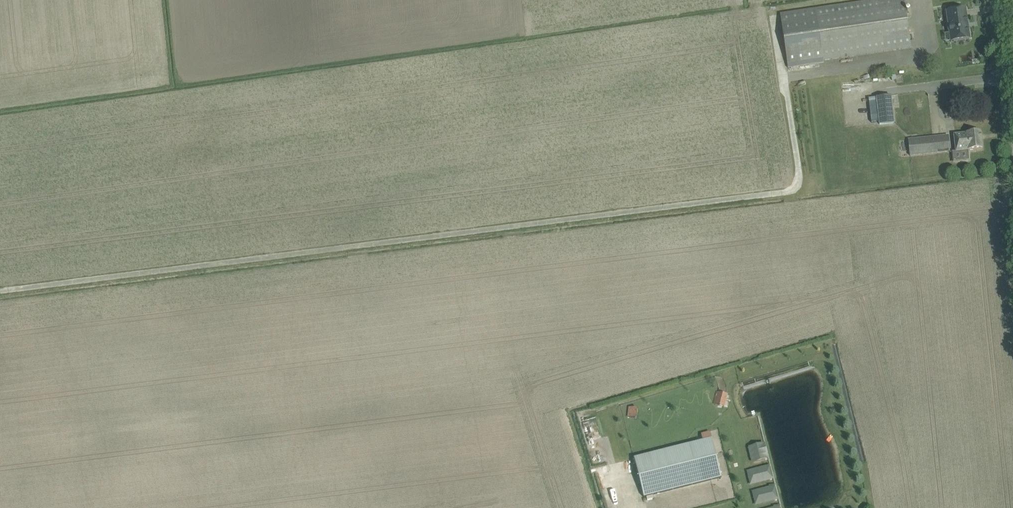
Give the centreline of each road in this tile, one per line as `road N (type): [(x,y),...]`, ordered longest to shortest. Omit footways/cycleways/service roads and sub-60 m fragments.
road 1 (track): [(6,293),(791,191),(799,177),(785,77),(924,54),(919,0)]

